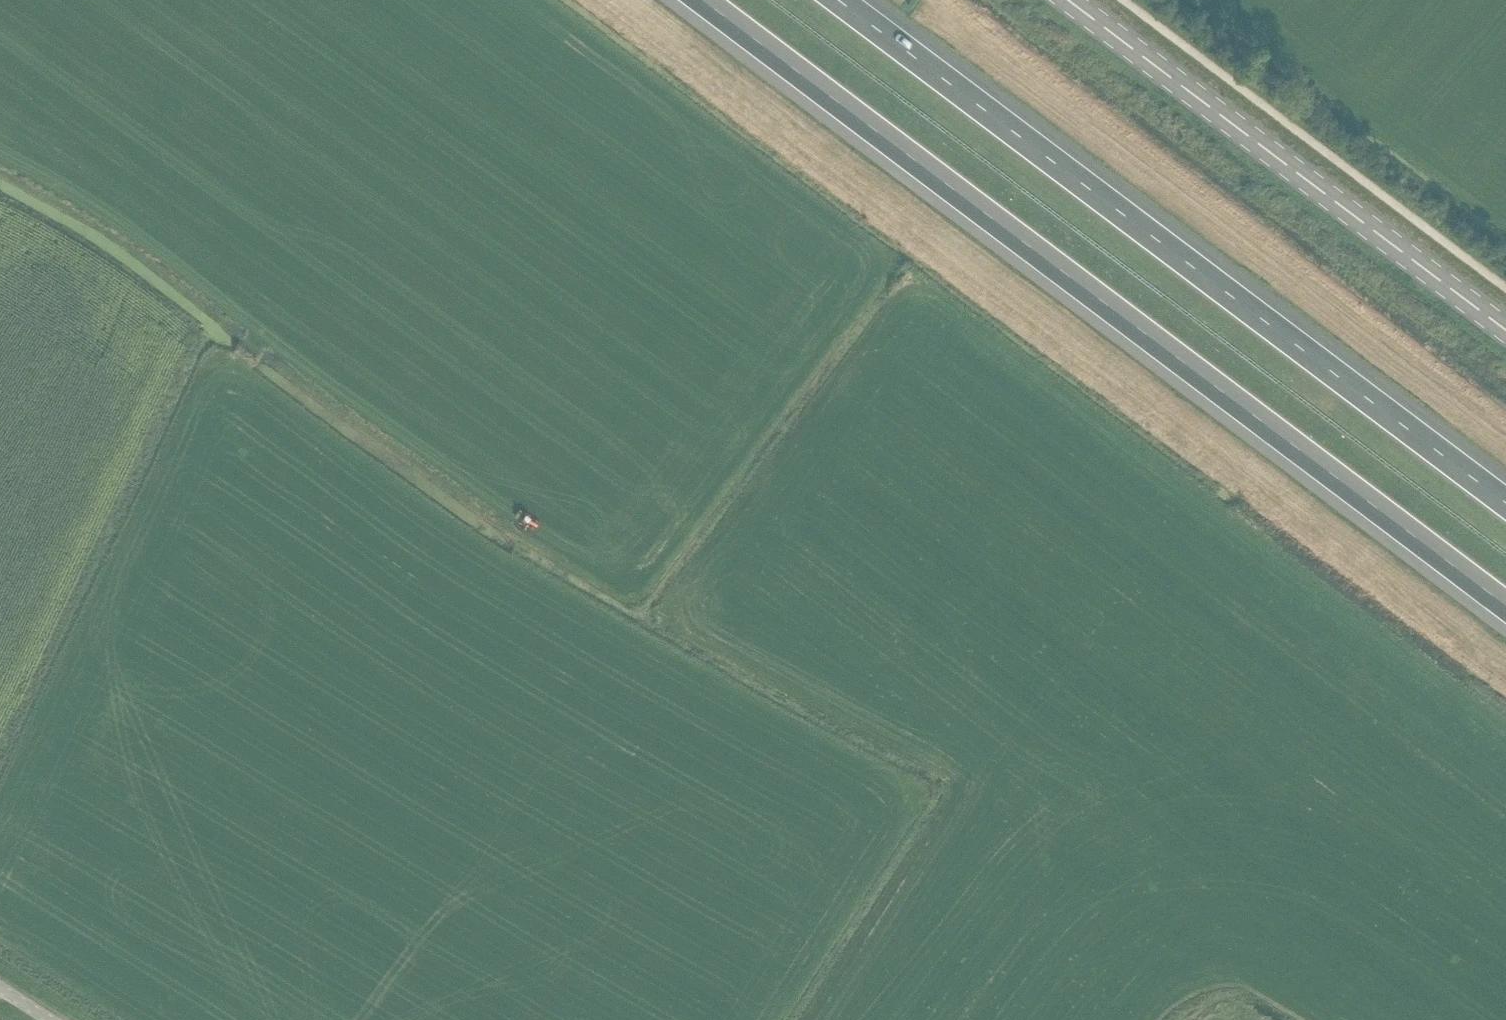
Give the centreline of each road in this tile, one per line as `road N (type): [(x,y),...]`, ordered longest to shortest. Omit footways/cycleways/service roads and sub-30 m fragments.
road 1 (motorway): [(695,0),(1505,613)]
road 2 (motorway): [(1505,508),(834,0)]
road 3 (tertiary): [(1505,338),(1057,0)]

